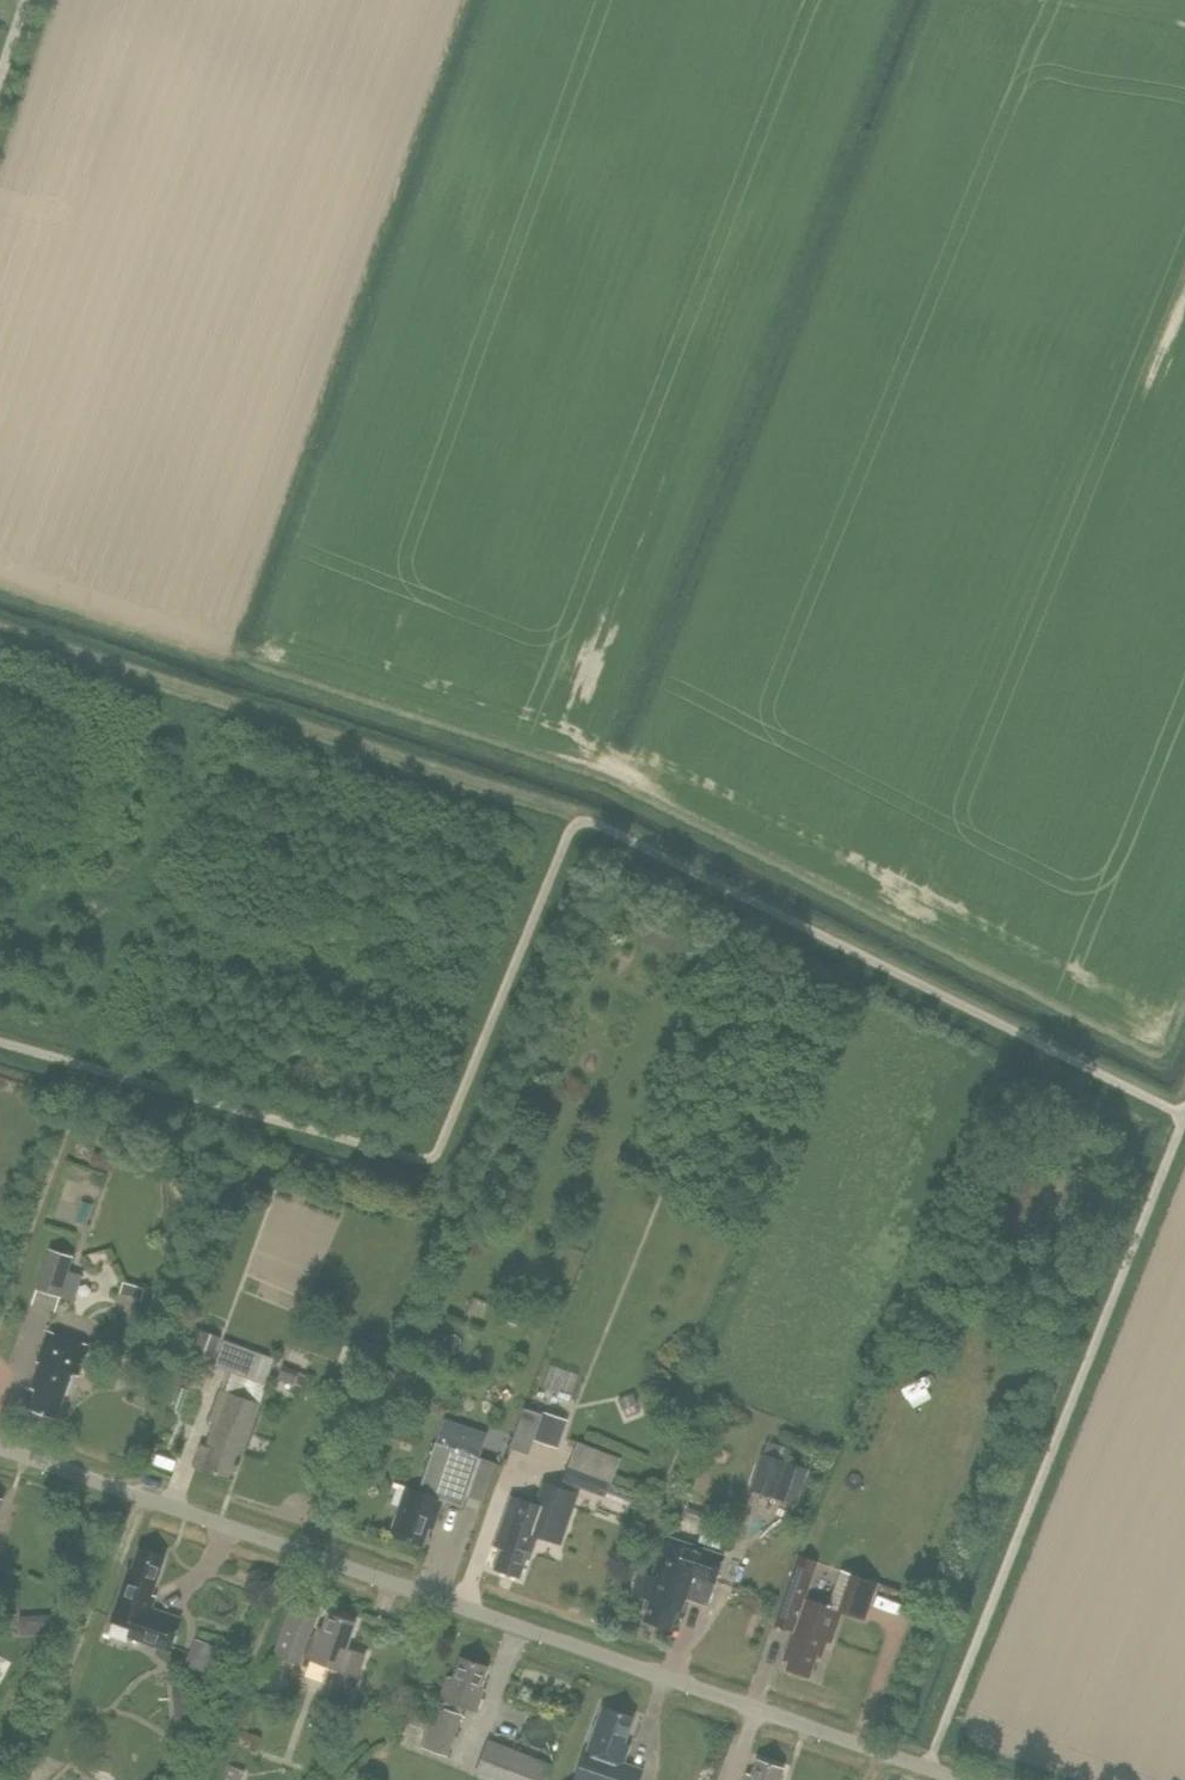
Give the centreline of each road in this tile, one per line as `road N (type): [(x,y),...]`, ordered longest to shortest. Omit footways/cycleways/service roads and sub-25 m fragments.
road 1 (residential): [(970,1779),(0,1447)]

